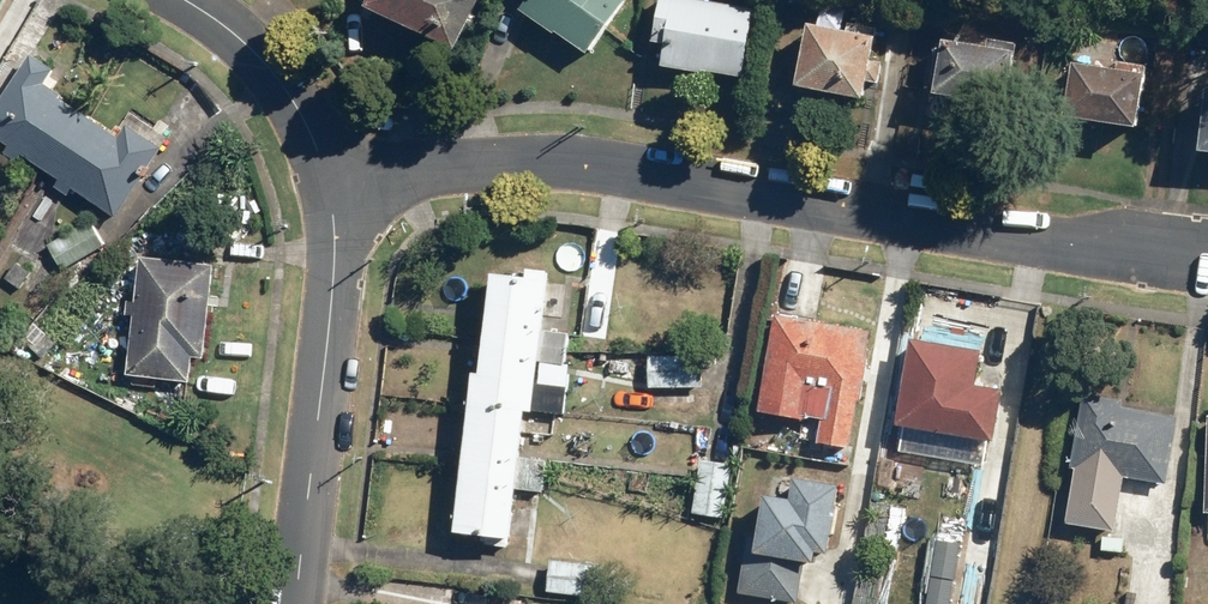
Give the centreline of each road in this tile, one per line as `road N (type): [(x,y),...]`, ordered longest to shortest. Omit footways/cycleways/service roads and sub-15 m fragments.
road 1 (residential): [(333,190),(425,167),(576,162),(1207,263)]
road 2 (residential): [(293,603),(331,320),(333,190)]
road 3 (residential): [(183,0),(256,52),(315,136),(333,190)]

